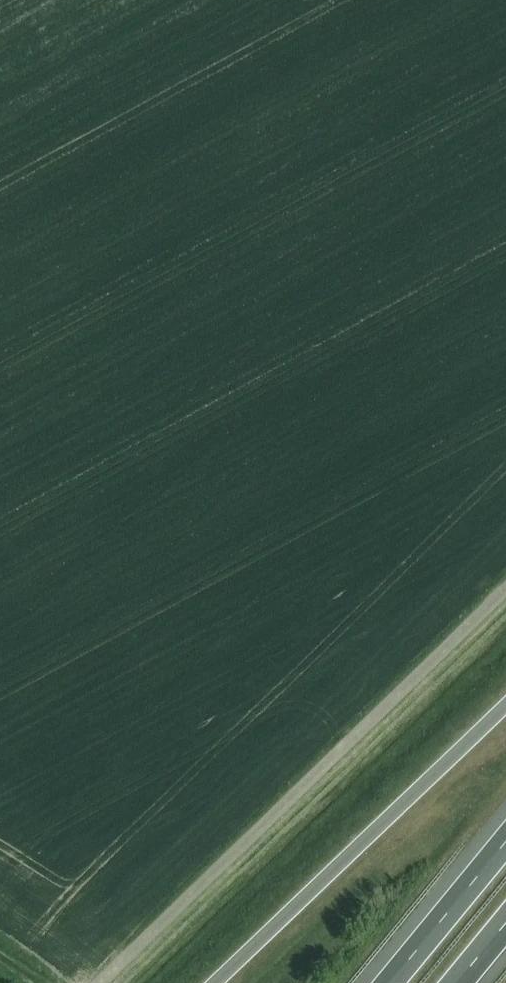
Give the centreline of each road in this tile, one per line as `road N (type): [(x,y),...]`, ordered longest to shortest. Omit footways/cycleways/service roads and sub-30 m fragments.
road 1 (unclassified): [(100,982),(505,586)]
road 2 (motorway): [(505,705),(218,982)]
road 3 (motorway): [(505,844),(389,982)]

